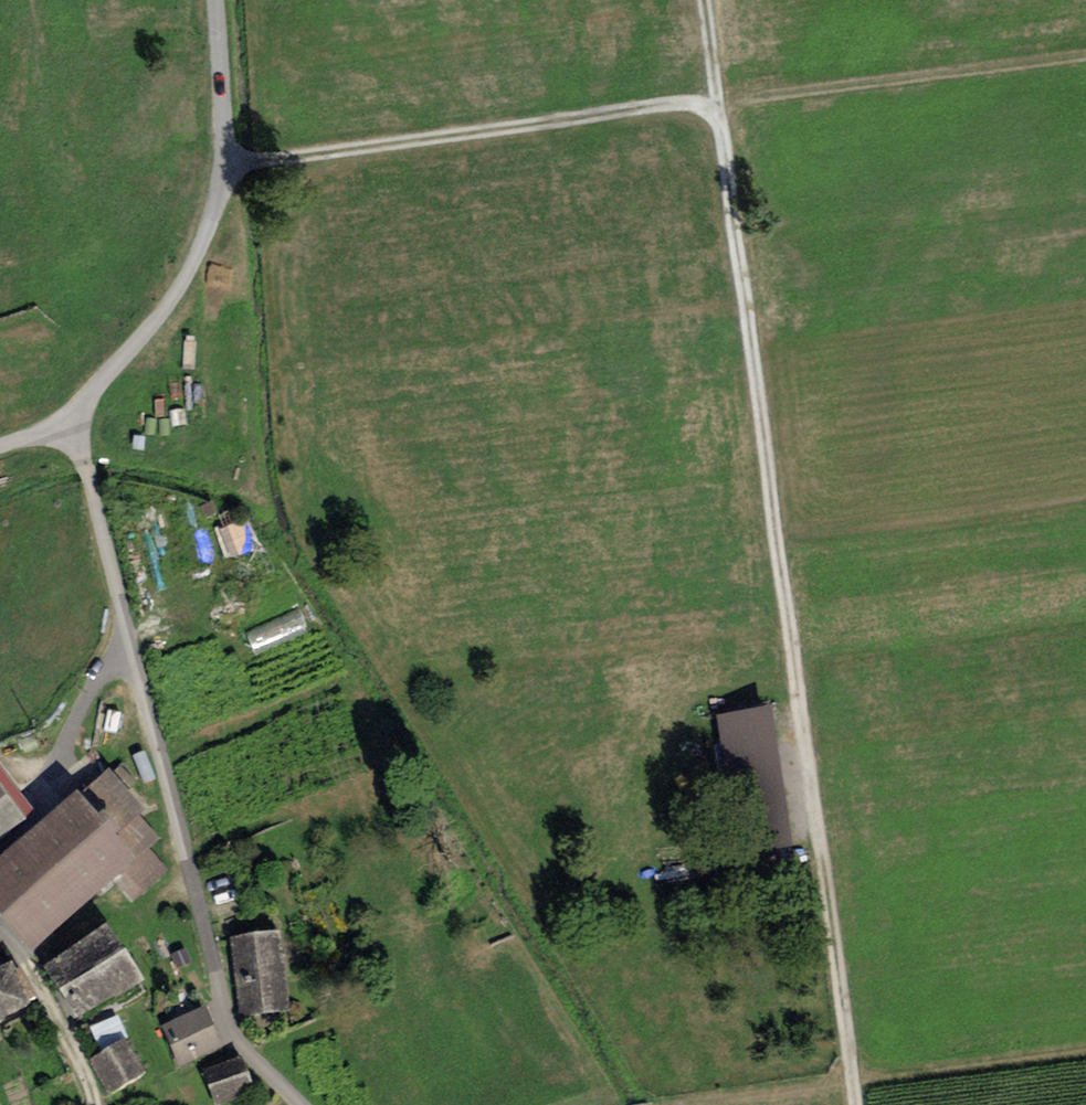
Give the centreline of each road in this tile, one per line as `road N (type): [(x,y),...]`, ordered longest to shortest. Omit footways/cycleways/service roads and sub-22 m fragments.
road 1 (track): [(704,0),(856,1104)]
road 2 (unclassified): [(65,421),(84,466),(226,1021),(301,1104)]
road 3 (track): [(718,102),(224,167)]
road 4 (unclassified): [(214,0),(224,167),(204,242),(165,309),(65,421)]
road 5 (track): [(1085,1048),(682,1104)]
road 6 (track): [(718,102),(1085,56)]
road 7 (track): [(93,1104),(85,1070),(27,963)]

